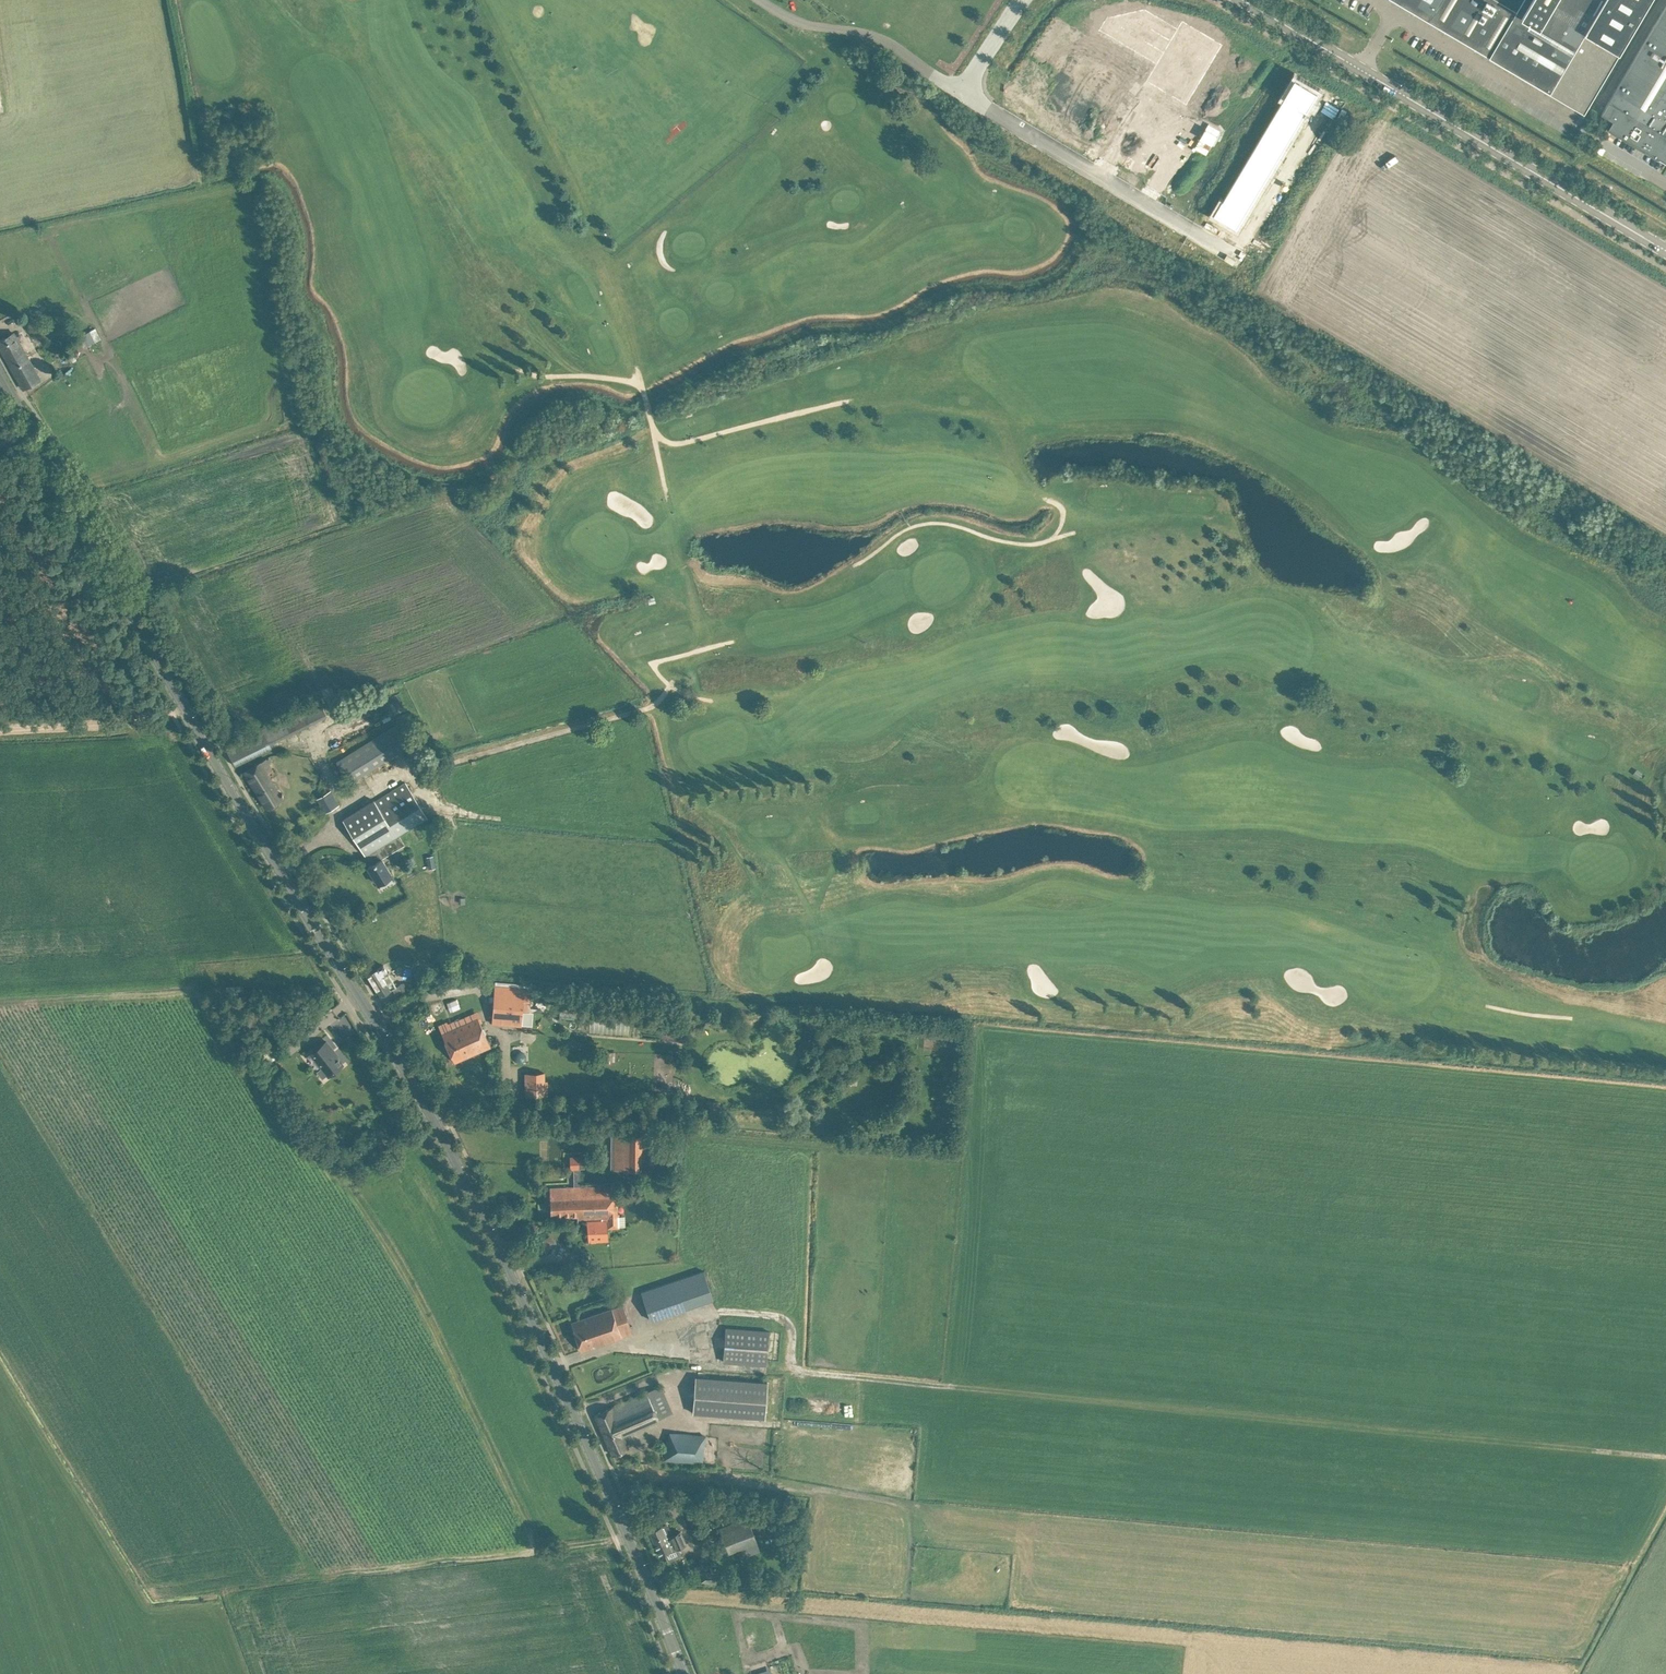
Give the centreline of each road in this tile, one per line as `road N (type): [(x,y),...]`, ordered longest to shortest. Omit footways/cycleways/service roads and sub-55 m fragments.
road 1 (secondary): [(681,1673),(427,1107),(288,886),(0,388)]
road 2 (unclassified): [(1665,266),(1390,105)]
road 3 (primary): [(1665,251),(1398,93)]
road 4 (unclassified): [(1229,254),(967,89)]
road 5 (unclassified): [(1390,105),(1217,1)]
road 6 (primary): [(1398,93),(1242,0)]
road 7 (track): [(173,720),(0,731)]
road 8 (unclassified): [(967,89),(877,36),(831,29)]

